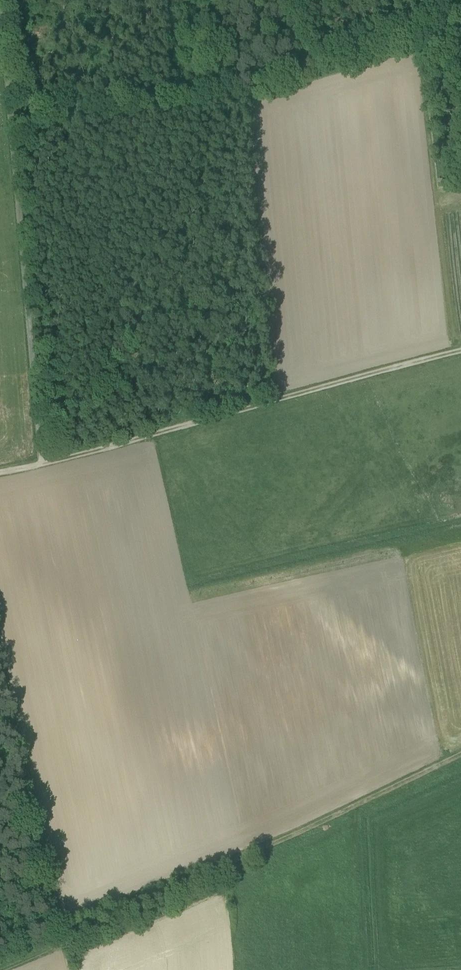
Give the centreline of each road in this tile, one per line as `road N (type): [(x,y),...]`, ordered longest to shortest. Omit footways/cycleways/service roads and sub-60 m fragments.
road 1 (track): [(460,758),(0,966)]
road 2 (track): [(0,473),(460,352)]
road 3 (track): [(0,13),(41,465)]

